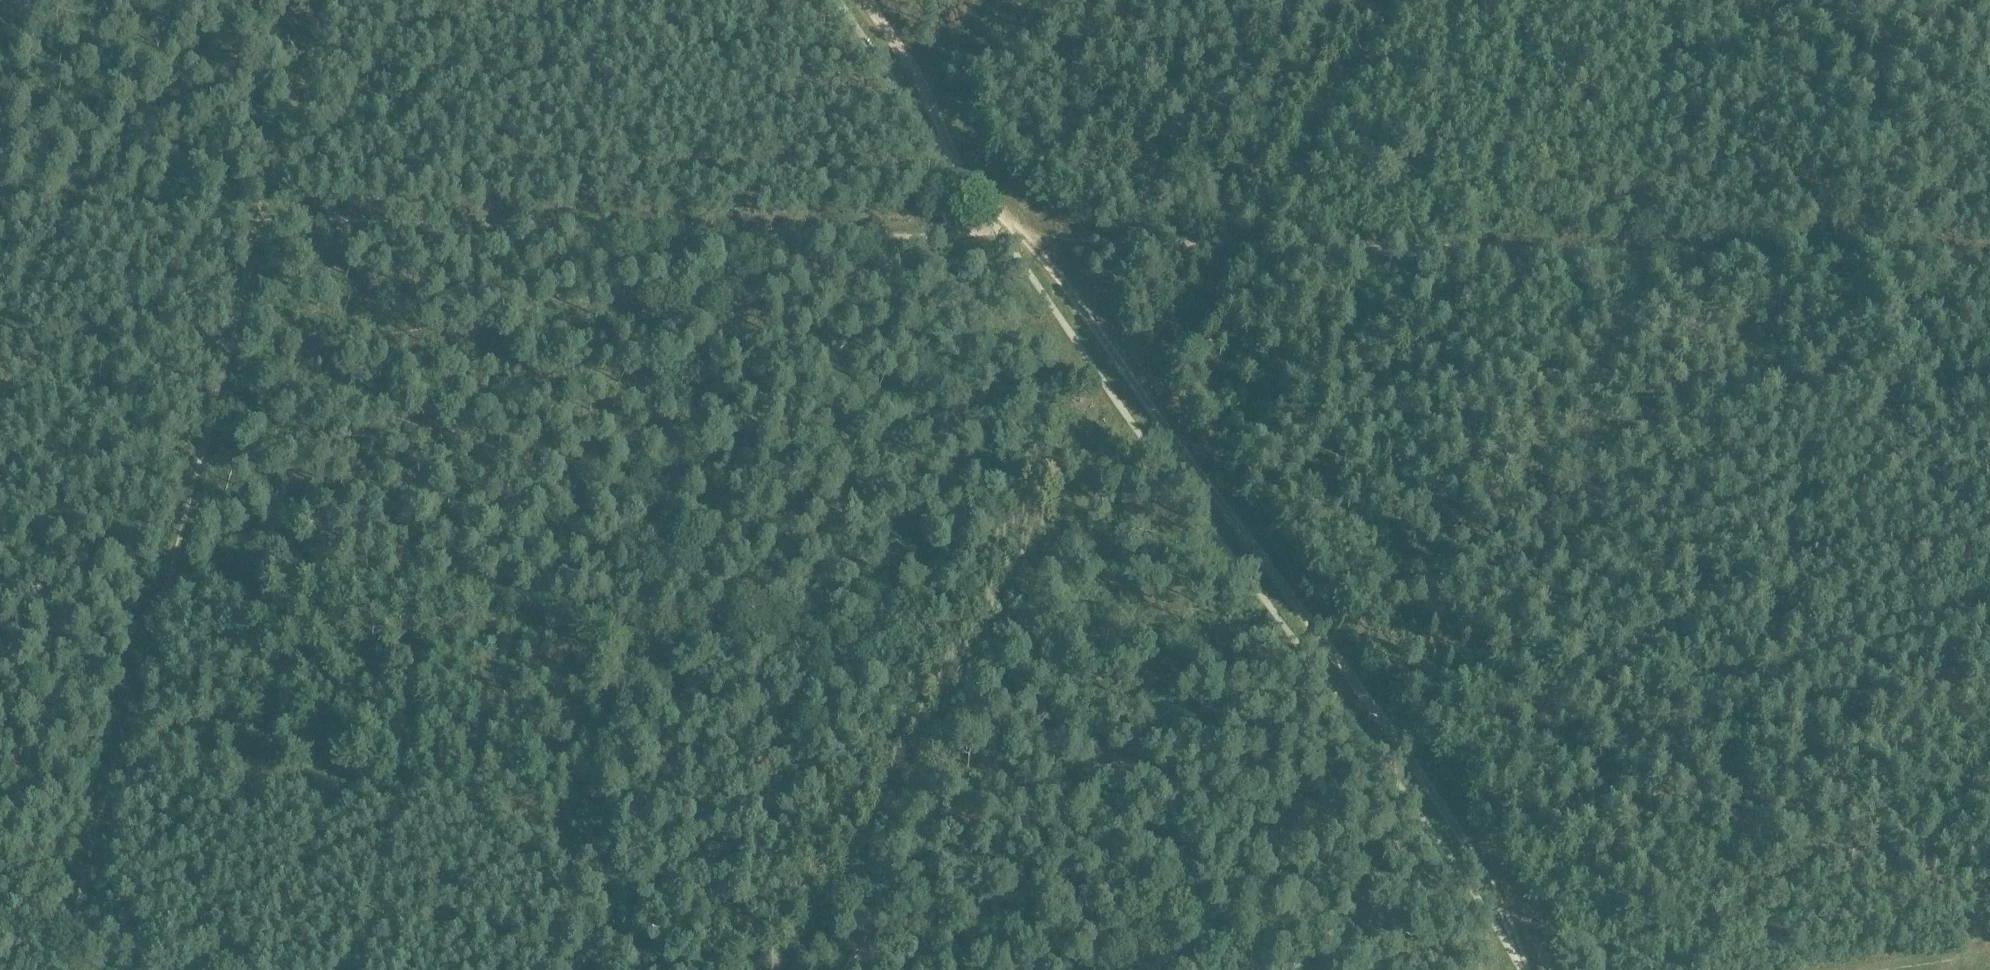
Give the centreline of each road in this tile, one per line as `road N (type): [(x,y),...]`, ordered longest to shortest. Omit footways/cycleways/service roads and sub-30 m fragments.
road 1 (track): [(1029,239),(1989,264)]
road 2 (track): [(265,218),(1004,235)]
road 3 (track): [(1301,622),(1029,239)]
road 4 (track): [(1551,969),(1301,622)]
road 5 (track): [(67,969),(170,581)]
road 6 (track): [(265,218),(170,581)]
road 7 (track): [(1029,239),(863,0)]
road 8 (track): [(1402,0),(1248,244)]
road 9 (track): [(0,210),(265,218)]
road 10 (track): [(324,0),(265,218)]
road 11 (track): [(1973,952),(1836,969)]

